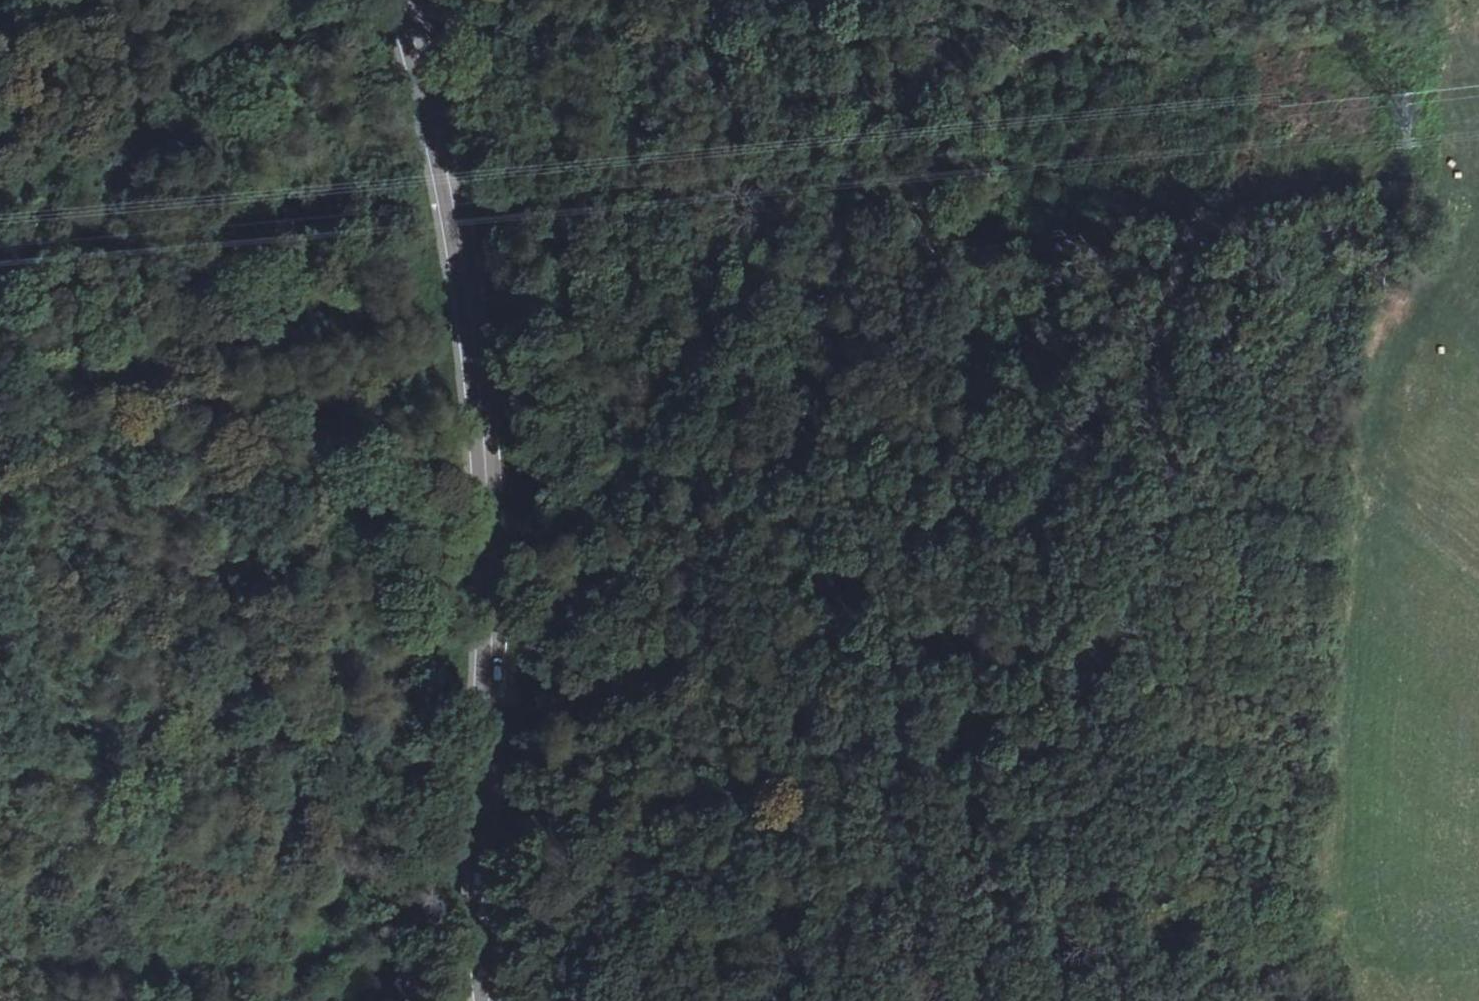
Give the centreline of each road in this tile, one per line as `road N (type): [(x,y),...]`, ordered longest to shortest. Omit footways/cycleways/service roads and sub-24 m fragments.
road 1 (tertiary): [(489,1000),(493,493),(433,107),(399,0)]

